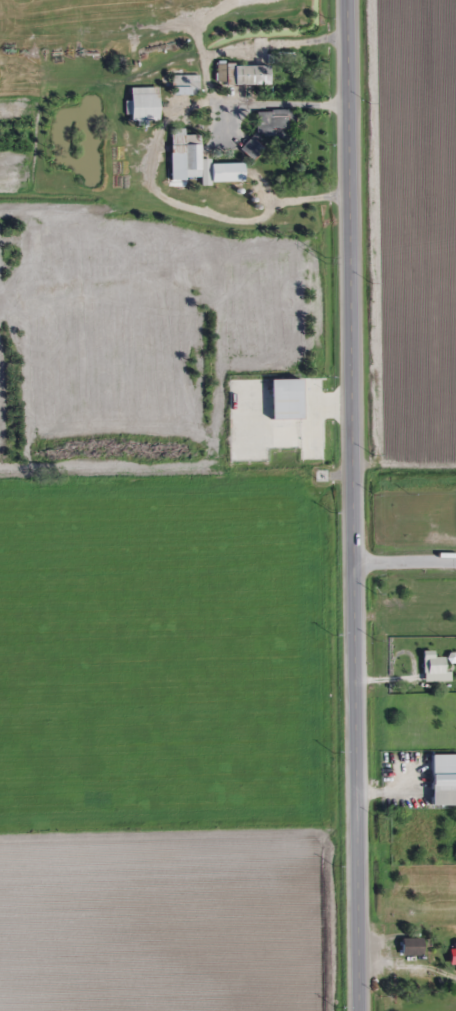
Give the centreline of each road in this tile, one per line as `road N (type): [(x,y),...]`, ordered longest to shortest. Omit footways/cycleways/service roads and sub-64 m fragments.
road 1 (secondary): [(345,0),(358,1010)]

